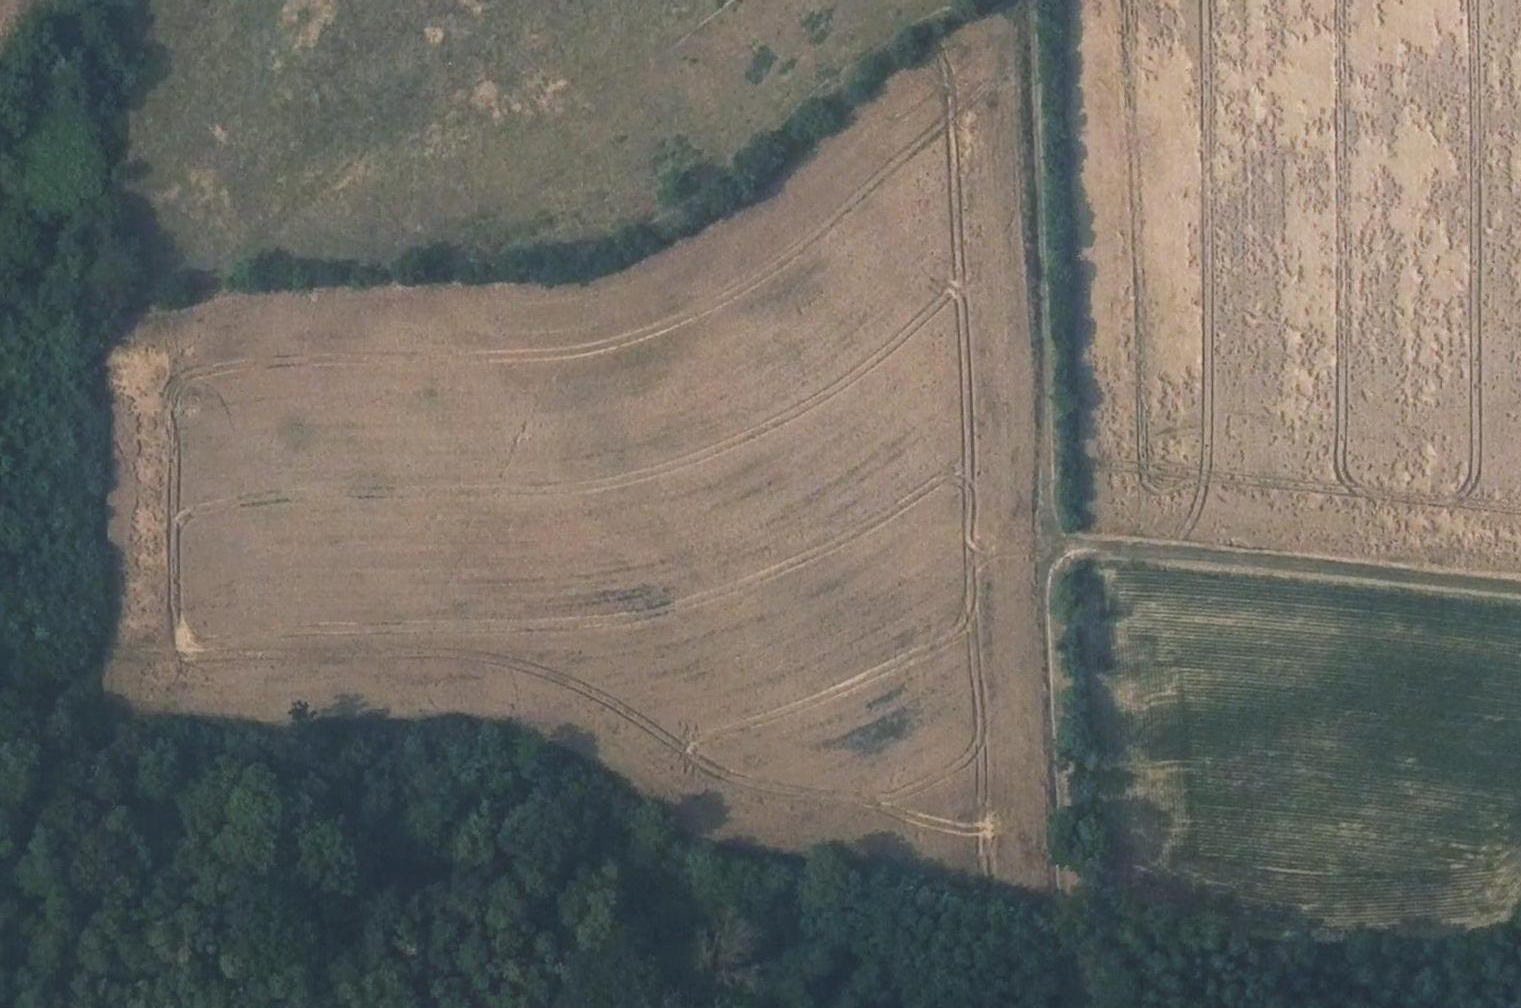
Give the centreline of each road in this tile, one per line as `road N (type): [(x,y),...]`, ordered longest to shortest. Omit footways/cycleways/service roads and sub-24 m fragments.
road 1 (track): [(1062,0),(1056,543)]
road 2 (track): [(1056,543),(1520,591)]
road 3 (track): [(1056,543),(1062,863)]

